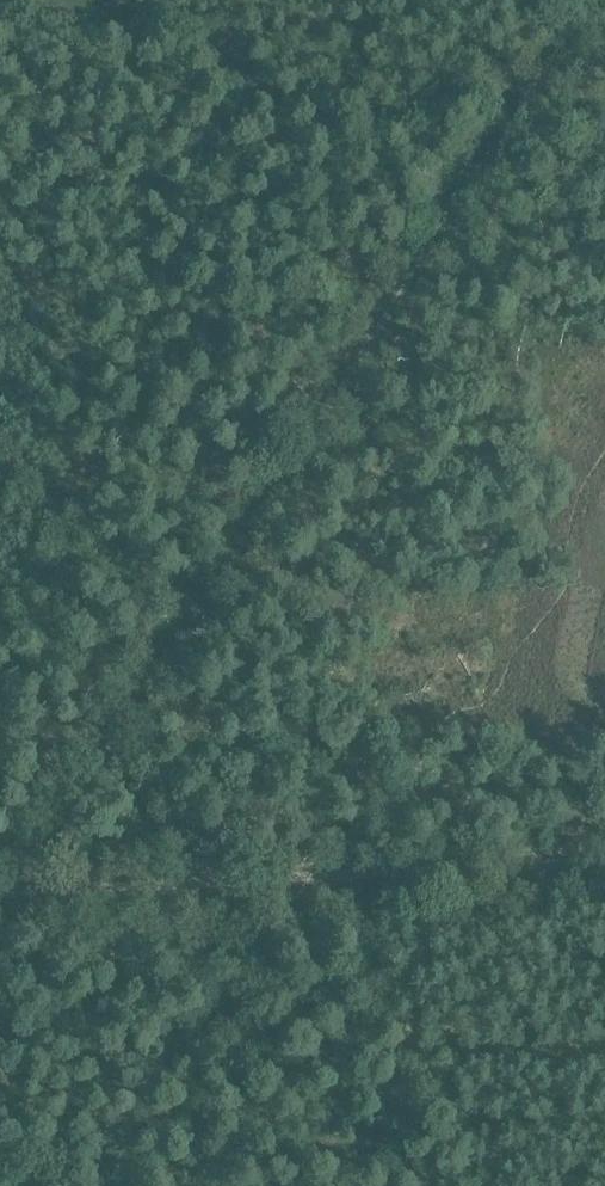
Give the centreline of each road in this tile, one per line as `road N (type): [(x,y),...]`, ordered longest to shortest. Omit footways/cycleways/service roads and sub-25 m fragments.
road 1 (track): [(604,860),(0,892)]

